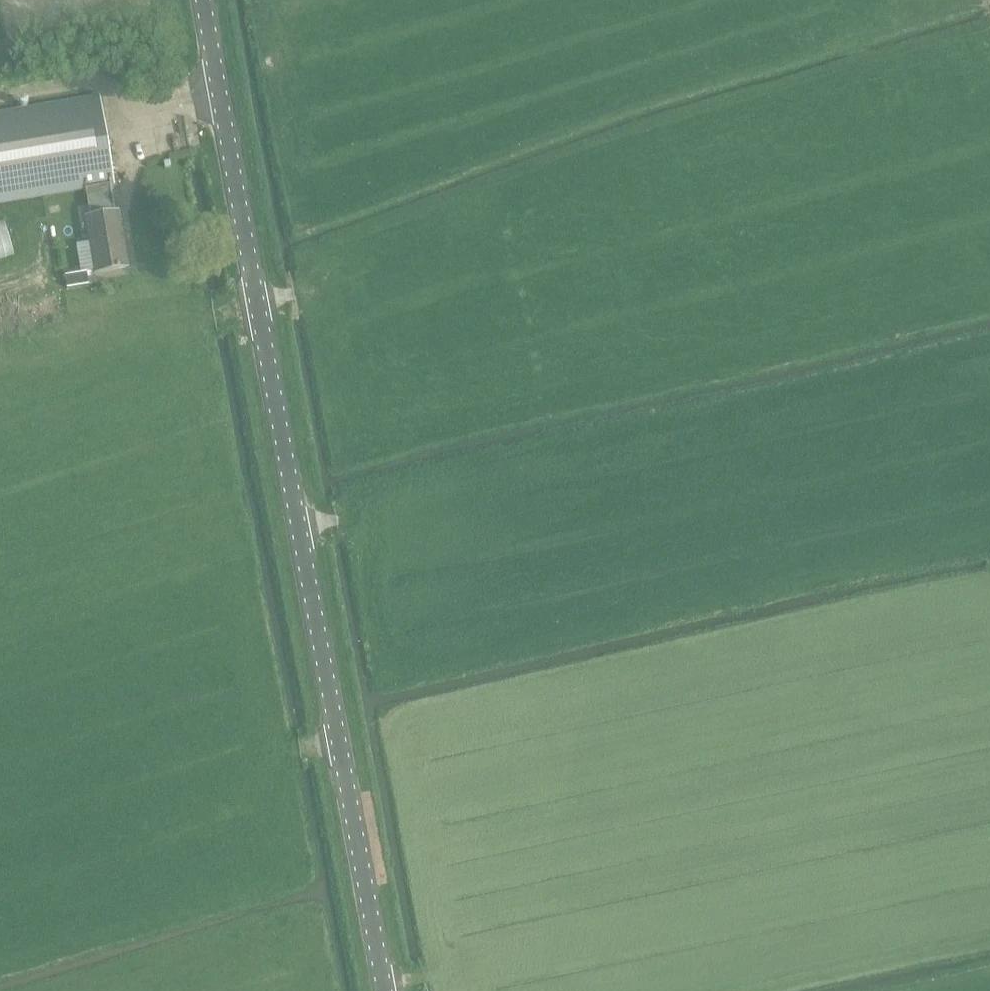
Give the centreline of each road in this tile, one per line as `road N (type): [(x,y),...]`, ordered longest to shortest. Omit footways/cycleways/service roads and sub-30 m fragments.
road 1 (unclassified): [(384,990),(207,0)]

